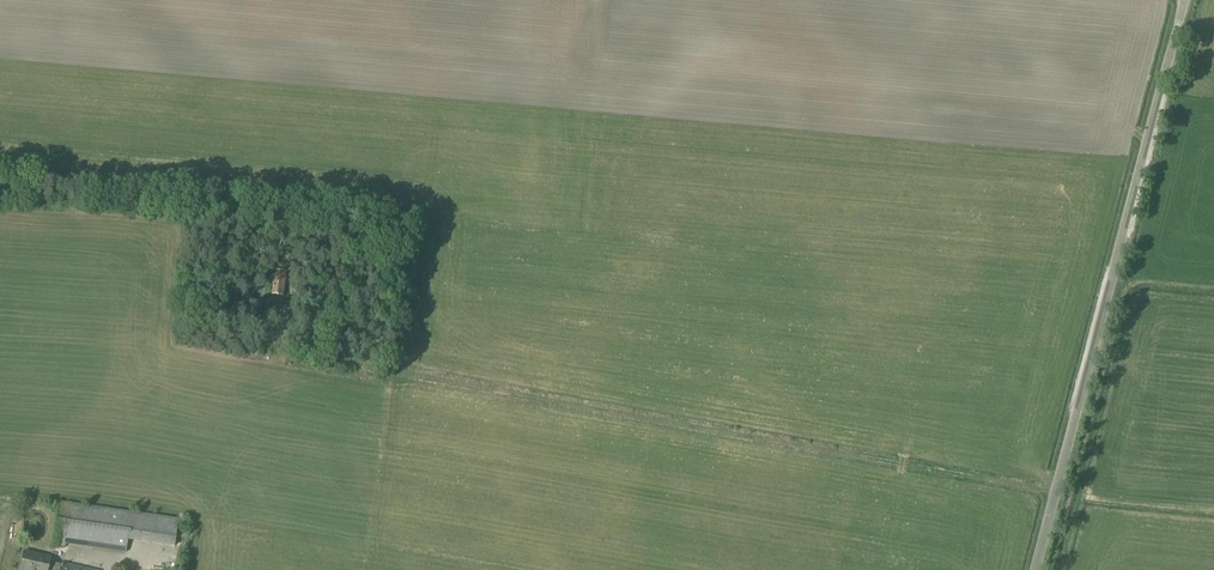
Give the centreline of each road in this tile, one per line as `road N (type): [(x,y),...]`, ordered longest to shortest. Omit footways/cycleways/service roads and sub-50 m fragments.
road 1 (unclassified): [(1036,569),(1184,0)]

